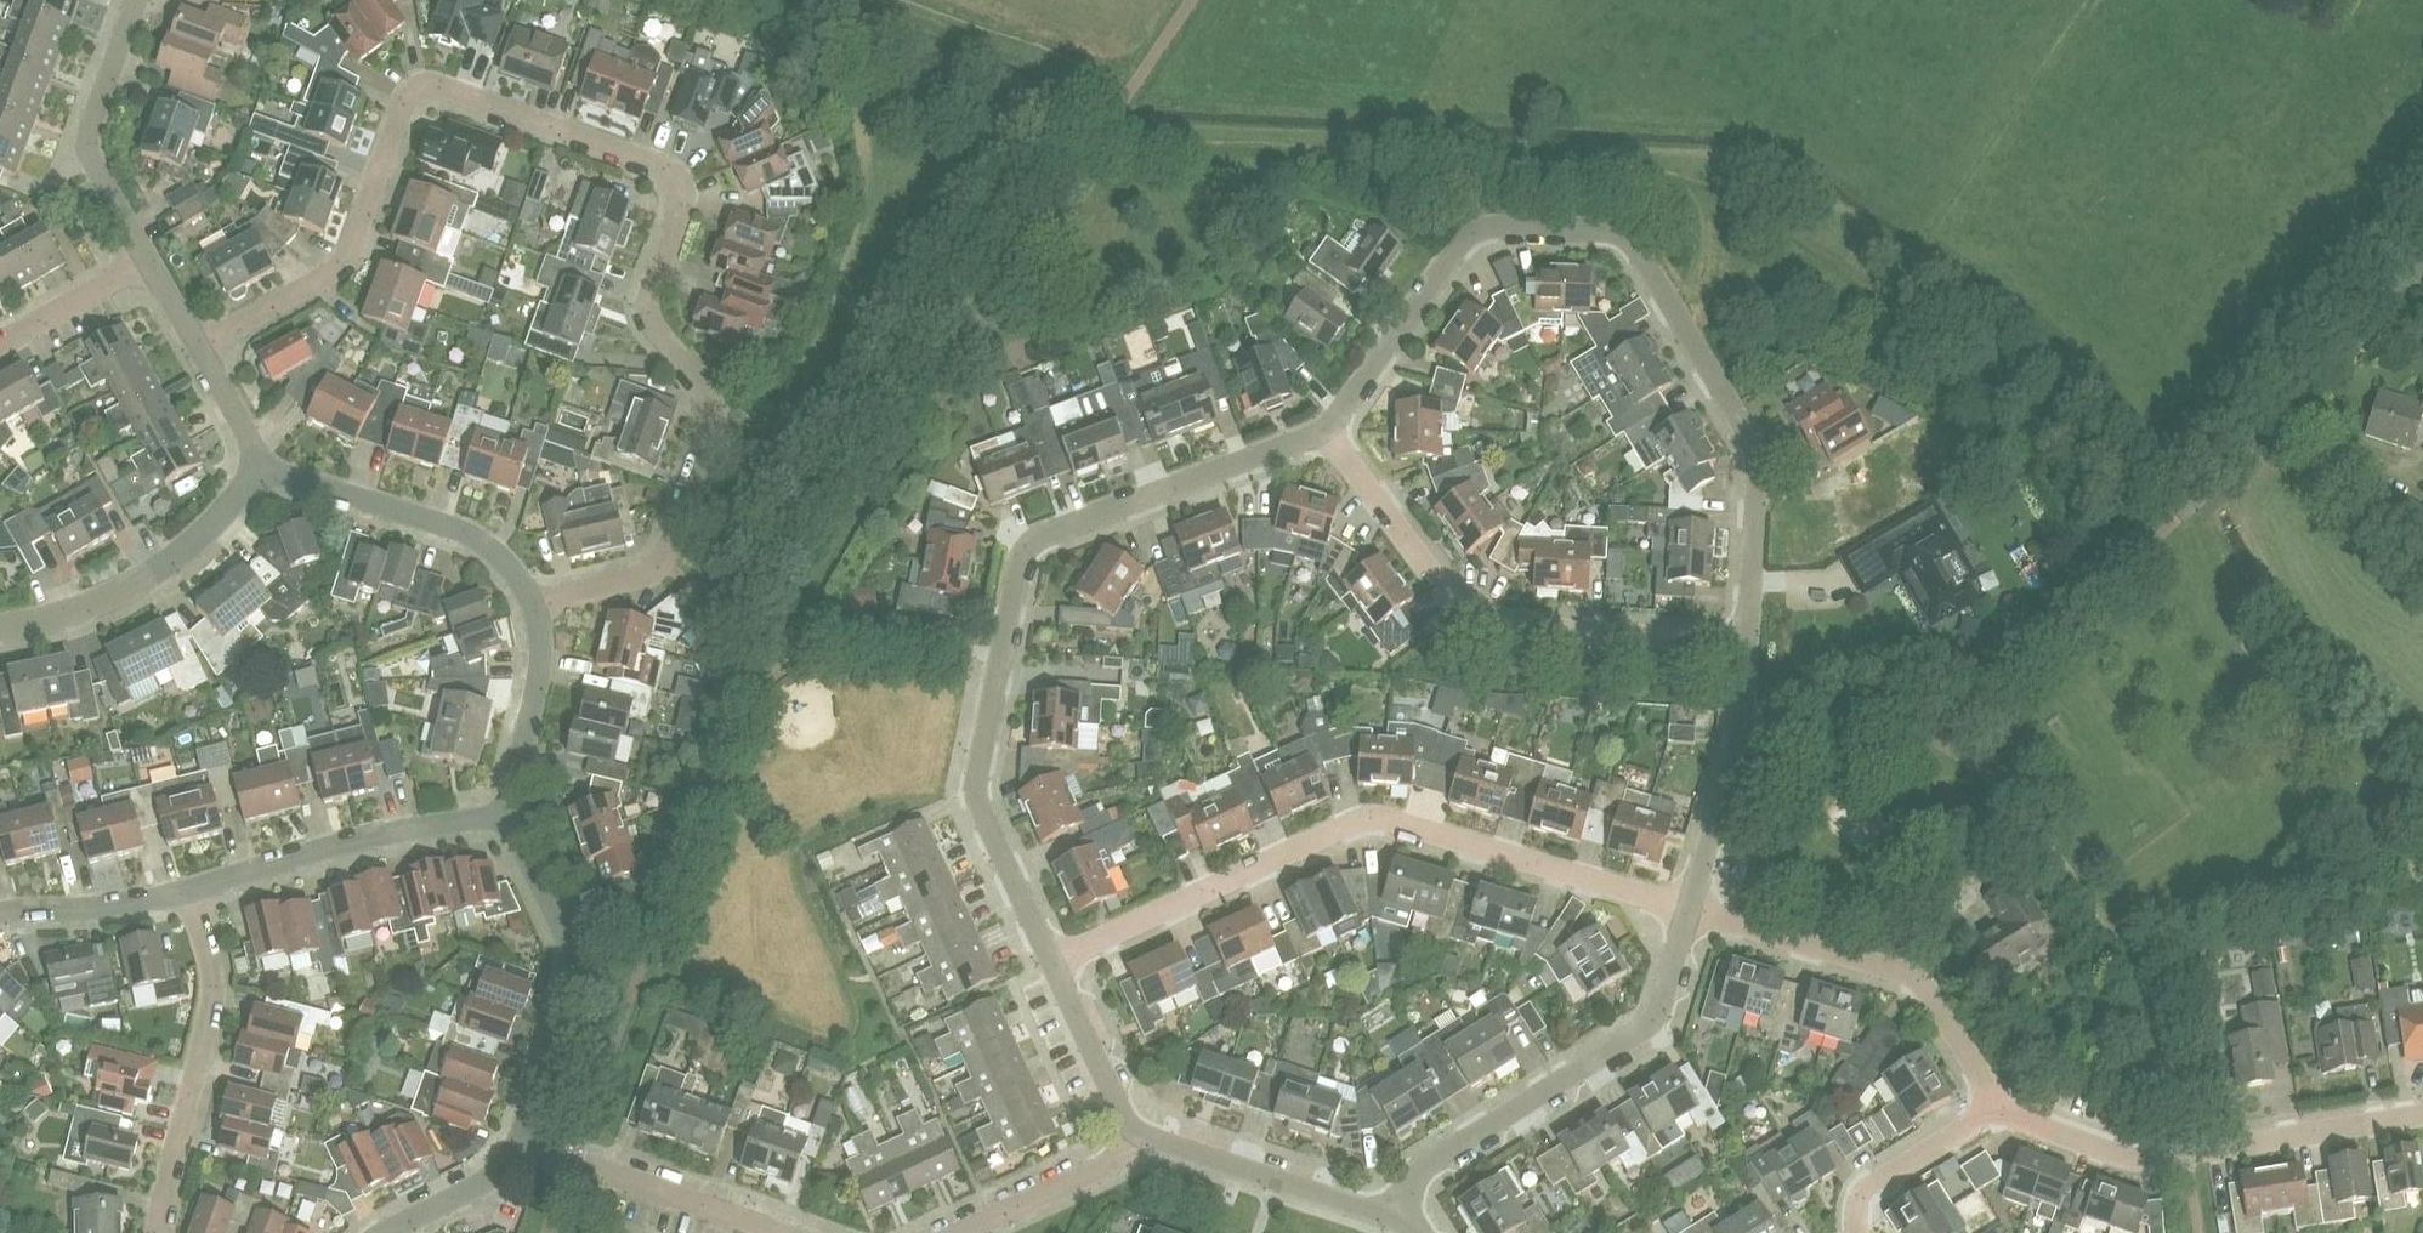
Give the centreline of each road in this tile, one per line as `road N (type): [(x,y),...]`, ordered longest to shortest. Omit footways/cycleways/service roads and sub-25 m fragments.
road 1 (residential): [(533,603),(653,570),(668,553),(708,444),(714,398),(648,315),(682,210),(672,173),(451,91),(422,91),(401,107),(345,261),(199,347)]
road 2 (residential): [(1324,430),(1470,233),(1614,234),(1648,276),(1733,426),(1749,474),(1746,648)]
road 3 (residential): [(1054,965),(978,787),(1025,551),(1032,542),(1324,430)]
road 4 (residential): [(1054,965),(1370,819),(1690,910)]
road 5 (residential): [(1746,648),(1477,626),(1464,618),(1324,430)]
road 6 (residential): [(1391,1214),(1464,1139),(1654,1022),(1690,910)]
road 7 (residential): [(2422,1113),(2141,1160),(1992,1105)]
road 8 (residential): [(1992,1105),(1986,1084),(1914,979),(1690,910)]
road 9 (residential): [(157,1232),(213,995),(211,961),(189,889)]
road 10 (residential): [(519,1140),(572,981),(569,946),(519,849),(511,816)]
road 11 (residential): [(189,889),(335,845),(511,816)]
road 12 (unclassified): [(2213,487),(2422,249)]
road 13 (residential): [(533,603),(511,566),(478,537),(290,476),(260,477)]
road 14 (residential): [(0,628),(125,589),(200,539),(260,477)]
road 15 (residential): [(151,259),(94,163),(88,137),(136,0)]
road 16 (residential): [(773,1232),(519,1140)]
road 17 (residential): [(1690,910),(1732,761),(1746,648)]
road 18 (residential): [(1391,1214),(1139,1135)]
road 19 (residential): [(511,816),(538,676),(533,603)]
road 20 (residential): [(1139,1135),(1111,1162),(963,1232)]
road 21 (residential): [(1859,1232),(1861,1195),(1874,1181),(1992,1105)]
road 22 (residential): [(1139,1135),(1119,1112),(1054,965)]
road 23 (residential): [(0,914),(114,906),(189,889)]
road 24 (unclassified): [(0,346),(151,259)]
road 25 (residential): [(382,1232),(487,1180),(519,1140)]
road 26 (residential): [(260,477),(199,347)]

